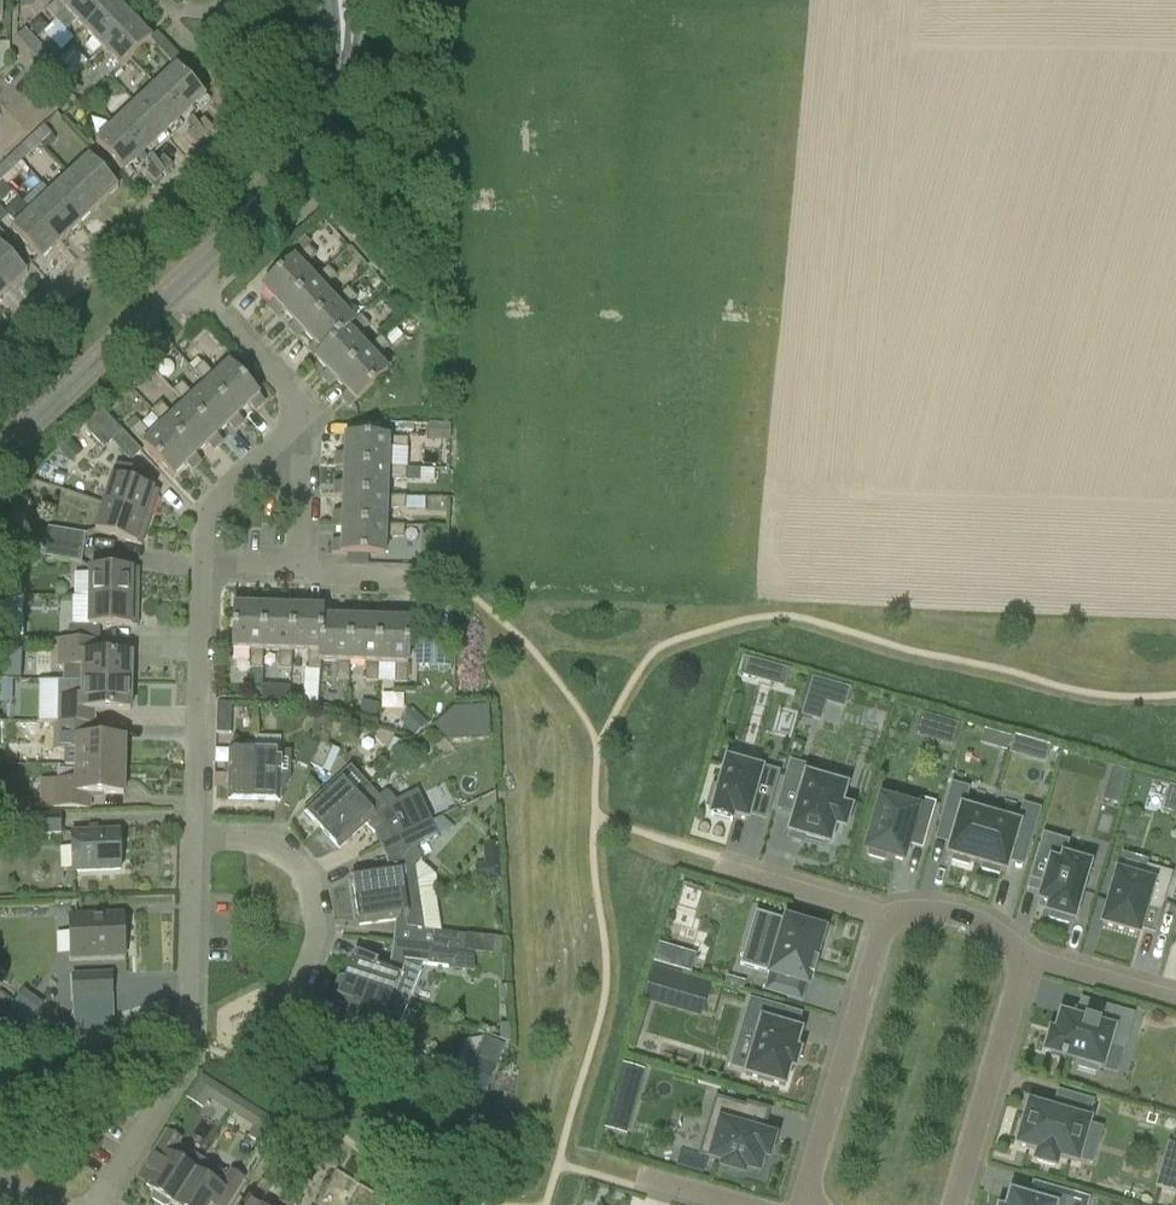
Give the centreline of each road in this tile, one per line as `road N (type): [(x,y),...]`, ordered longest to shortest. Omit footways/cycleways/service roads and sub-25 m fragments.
road 1 (residential): [(181,283),(307,411),(203,511),(187,1051),(97,1204)]
road 2 (tertiary): [(181,283),(303,166),(337,89),(342,27)]
road 3 (residential): [(886,917),(806,1204)]
road 4 (residential): [(952,1204),(1026,958)]
road 5 (tertiary): [(0,459),(181,283)]
road 6 (residential): [(886,917),(721,868)]
road 7 (residential): [(1175,1000),(1026,958)]
road 8 (residential): [(1026,958),(976,923),(919,912),(886,917)]

